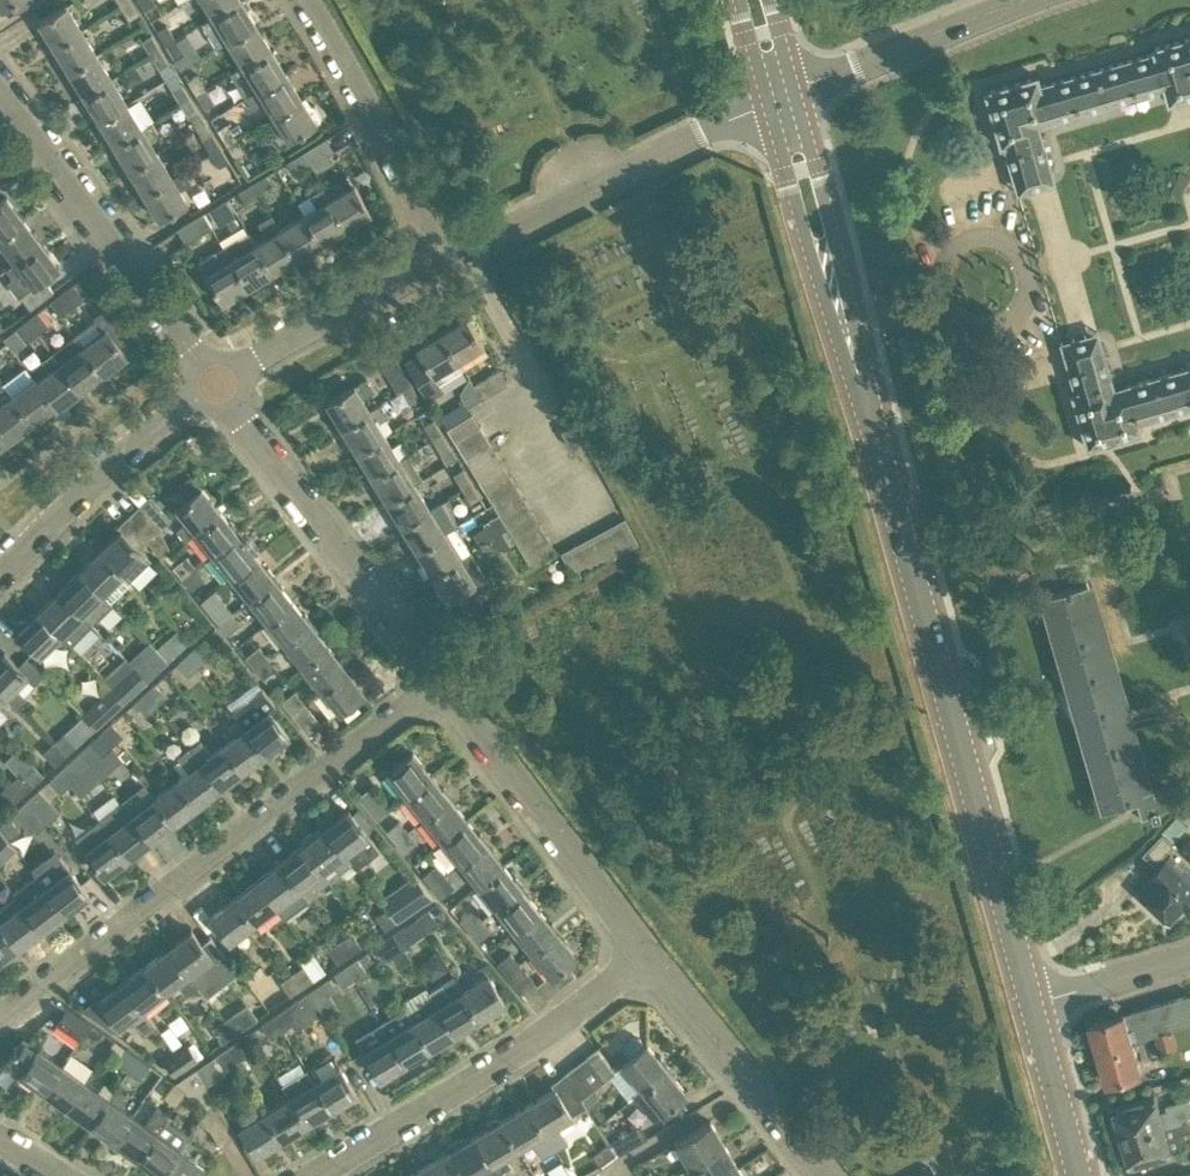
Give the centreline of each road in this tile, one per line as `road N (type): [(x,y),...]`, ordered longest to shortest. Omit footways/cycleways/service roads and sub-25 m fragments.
road 1 (secondary): [(1031,1003),(842,322)]
road 2 (residential): [(438,680),(0,1016)]
road 3 (residential): [(312,1175),(506,1061),(647,958)]
road 4 (residential): [(438,680),(216,385)]
road 5 (residential): [(445,261),(767,103)]
road 6 (residential): [(216,385),(0,99)]
road 7 (residential): [(647,958),(438,680)]
road 8 (residential): [(445,261),(304,0)]
road 9 (residential): [(0,575),(109,468),(216,385)]
road 10 (residential): [(829,1175),(647,958)]
road 11 (residential): [(216,385),(445,261)]
road 12 (residential): [(938,295),(953,318),(980,328),(1017,311),(1027,284),(1006,246),(977,239),(950,252),(937,279)]
road 13 (residential): [(796,91),(1025,0)]
road 14 (secondary): [(831,279),(835,230),(796,91)]
road 15 (secondary): [(767,103),(806,240),(831,279)]
road 16 (secondary): [(1077,1175),(1031,1003)]
road 17 (residential): [(1031,1003),(1189,956)]

